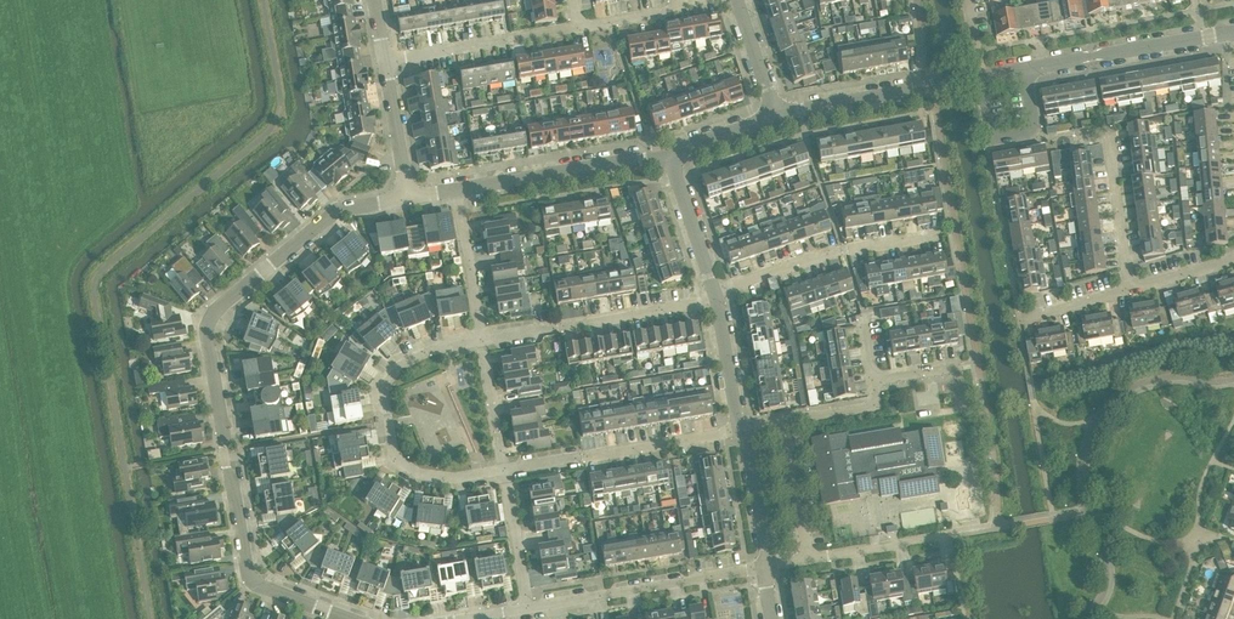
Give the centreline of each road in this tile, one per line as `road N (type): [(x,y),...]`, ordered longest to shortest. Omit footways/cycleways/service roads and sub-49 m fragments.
road 1 (residential): [(342,618),(251,582),(206,332),(221,308),(342,210),(409,196)]
road 2 (residential): [(505,472),(448,479),(402,463),(384,400),(388,380),(408,359),(483,340)]
road 3 (residential): [(715,296),(842,249),(954,231)]
road 4 (residential): [(527,609),(764,567)]
road 5 (residential): [(505,472),(741,428)]
road 6 (residential): [(483,340),(715,296)]
road 7 (residential): [(458,188),(669,154)]
road 8 (residential): [(776,117),(983,76)]
road 9 (residential): [(1026,69),(1233,33)]
road 10 (residential): [(386,65),(580,29)]
road 11 (residential): [(764,567),(951,537)]
road 12 (residential): [(1026,69),(1038,135),(995,142),(983,76)]
road 13 (residential): [(741,428),(877,407),(873,382)]
road 14 (residential): [(1130,288),(1105,127)]
road 15 (residential): [(483,340),(458,188)]
road 16 (residential): [(715,296),(669,154)]
road 17 (residential): [(764,567),(741,428)]
road 18 (residential): [(527,609),(505,472)]
road 19 (residential): [(741,428),(715,296)]
road 20 (residential): [(505,472),(483,340)]
road 21 (residential): [(409,196),(386,65)]
road 22 (residential): [(580,29),(700,0)]
road 23 (residential): [(776,117),(737,0)]

